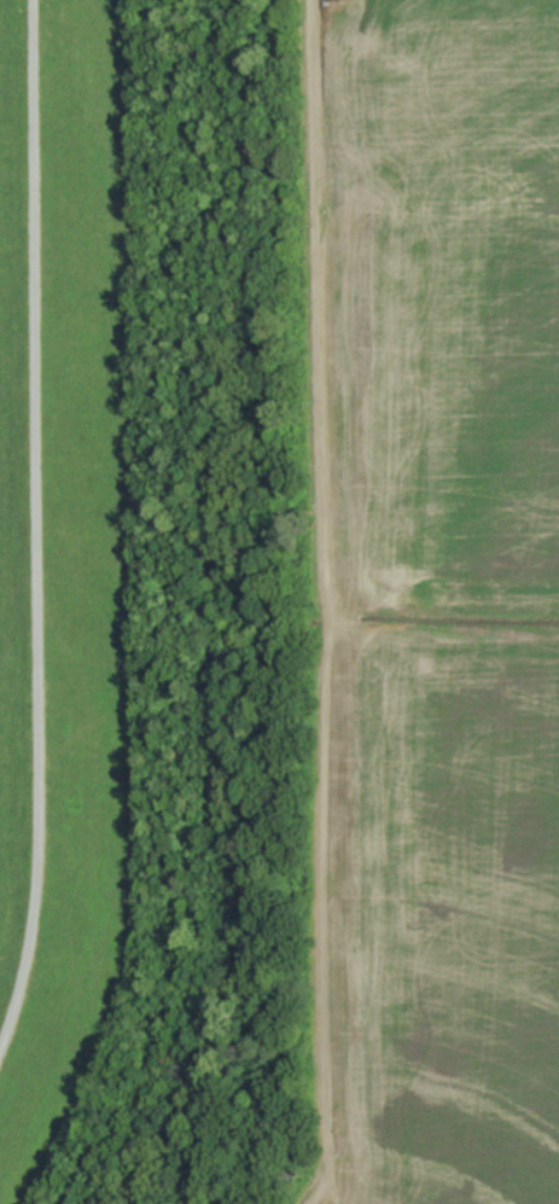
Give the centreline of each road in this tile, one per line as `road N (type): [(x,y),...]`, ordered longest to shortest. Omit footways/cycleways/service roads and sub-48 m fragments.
road 1 (track): [(314,0),(328,1168),(312,1203)]
road 2 (track): [(0,1054),(33,944),(41,857),(35,0)]

